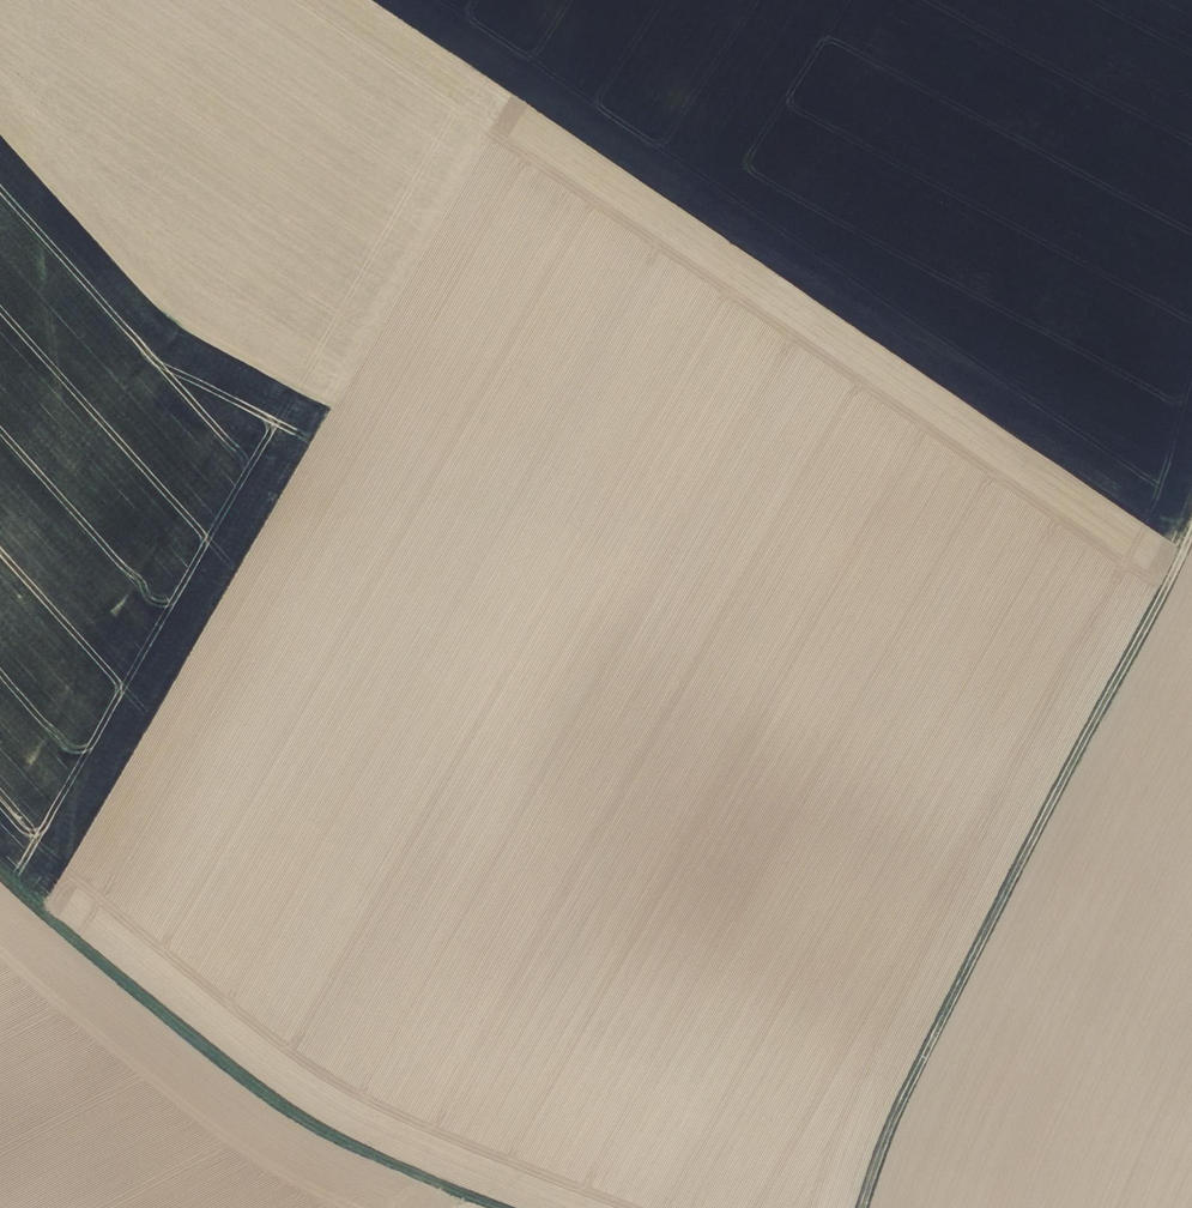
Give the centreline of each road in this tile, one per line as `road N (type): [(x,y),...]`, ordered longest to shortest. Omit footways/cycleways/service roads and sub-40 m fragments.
road 1 (track): [(858,1207),(901,1099),(1191,529)]
road 2 (track): [(0,879),(279,1106),(359,1150),(500,1207)]

